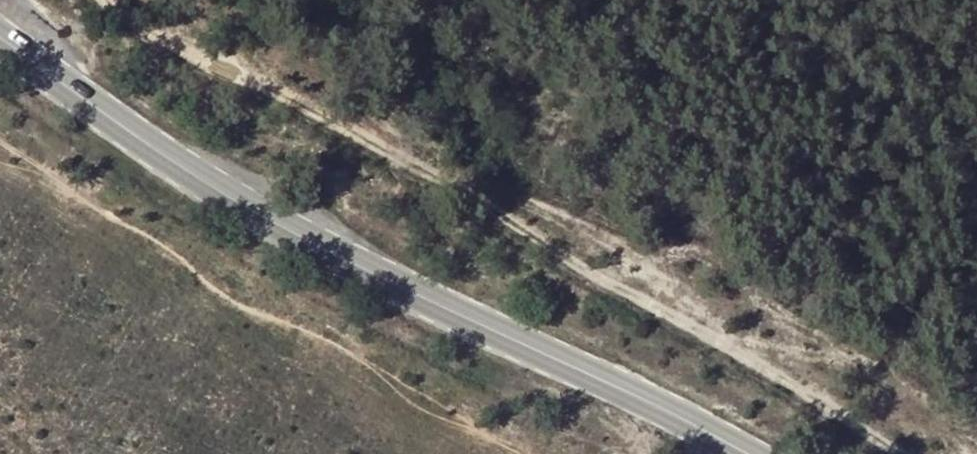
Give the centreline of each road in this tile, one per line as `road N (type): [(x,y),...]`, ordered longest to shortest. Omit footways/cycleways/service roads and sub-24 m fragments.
road 1 (track): [(106,0),(140,28),(457,186),(615,287),(908,453)]
road 2 (primary): [(0,38),(295,242),(630,391),(744,453)]

